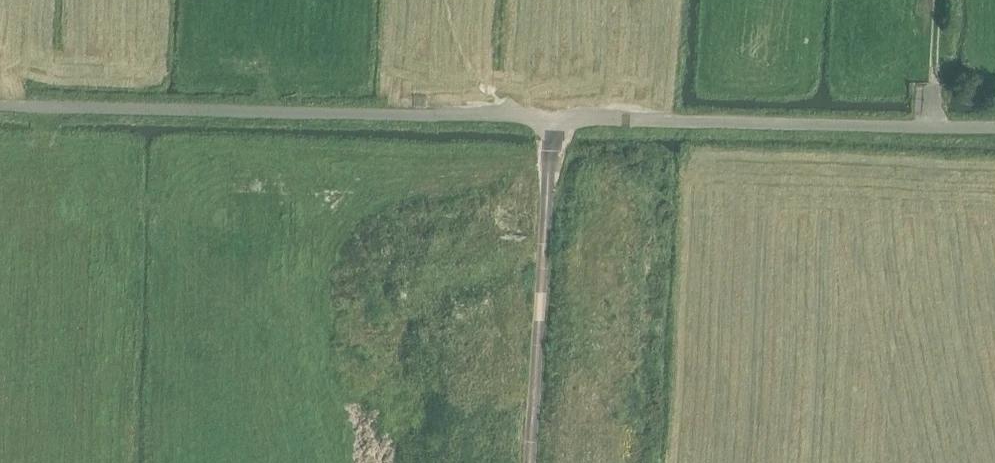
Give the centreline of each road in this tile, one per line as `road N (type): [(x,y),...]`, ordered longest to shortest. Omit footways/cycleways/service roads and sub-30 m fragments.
road 1 (unclassified): [(0,106),(994,127)]
road 2 (track): [(514,117),(449,23),(449,0)]

